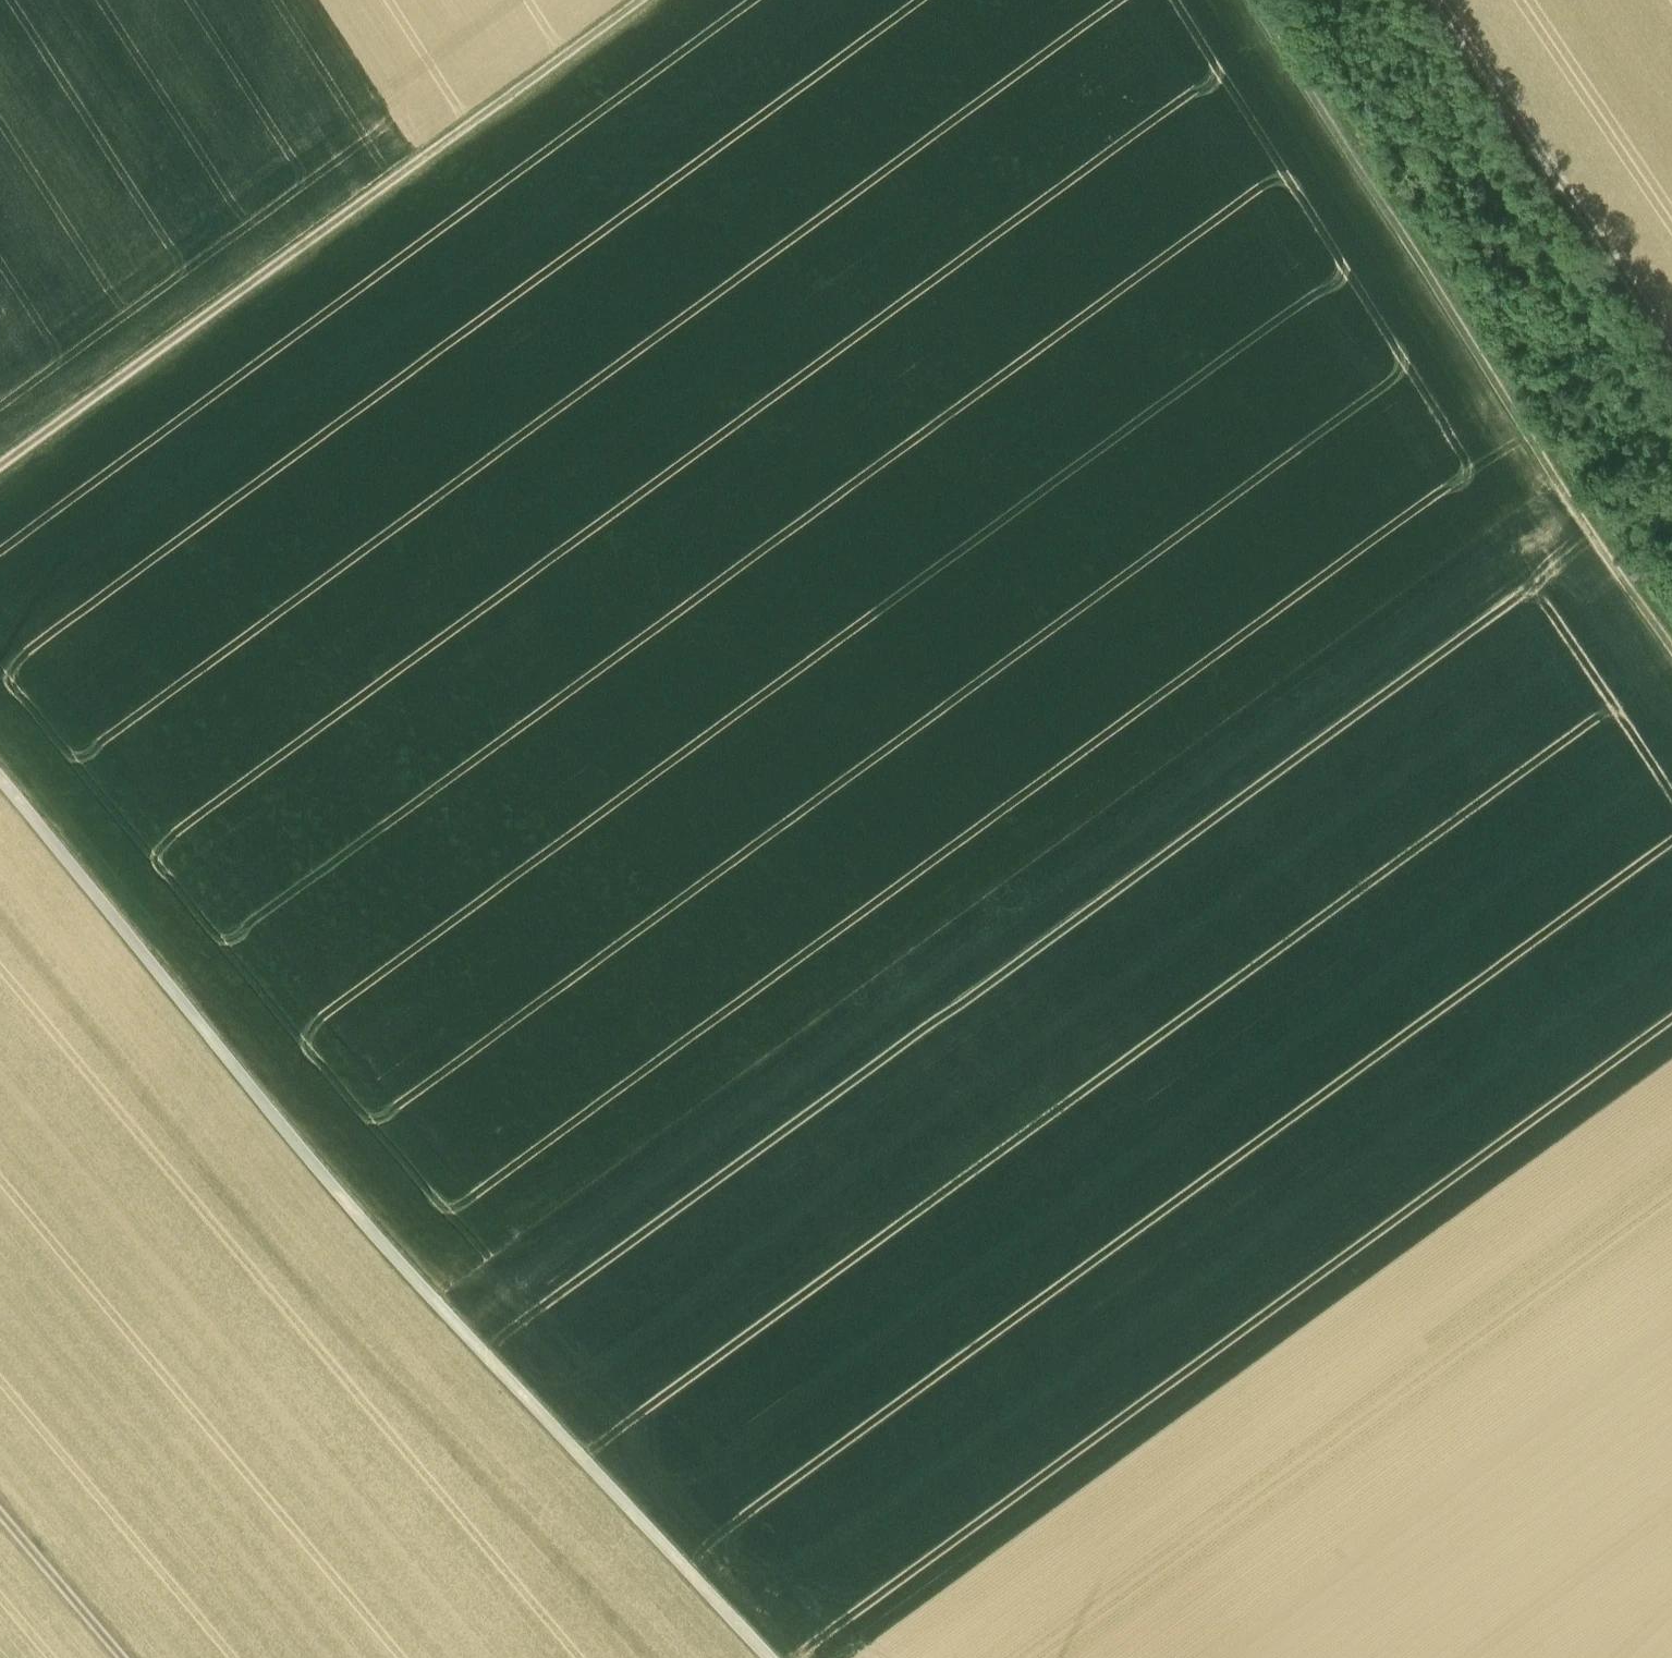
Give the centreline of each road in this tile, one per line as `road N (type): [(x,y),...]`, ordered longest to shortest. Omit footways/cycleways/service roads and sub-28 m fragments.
road 1 (track): [(0,781),(418,1285),(771,1657)]
road 2 (track): [(0,466),(641,0)]
road 3 (track): [(1243,0),(1671,656)]
road 4 (track): [(1437,0),(1671,357)]

